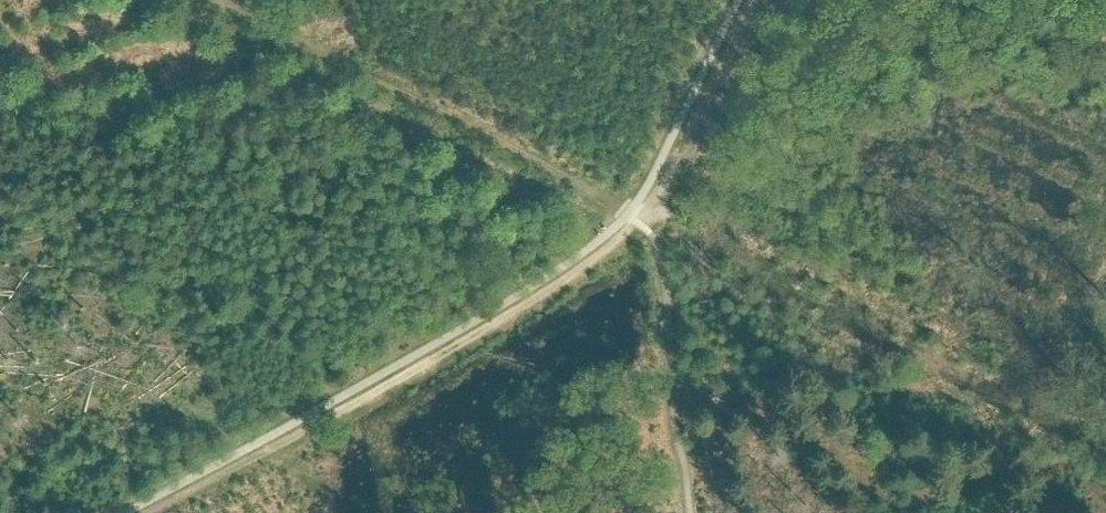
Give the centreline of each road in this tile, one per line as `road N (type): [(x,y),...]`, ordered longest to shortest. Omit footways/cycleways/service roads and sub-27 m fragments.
road 1 (track): [(151,512),(515,320),(645,227)]
road 2 (track): [(645,227),(1105,453)]
road 3 (track): [(212,0),(629,215)]
road 4 (track): [(645,227),(755,0)]

